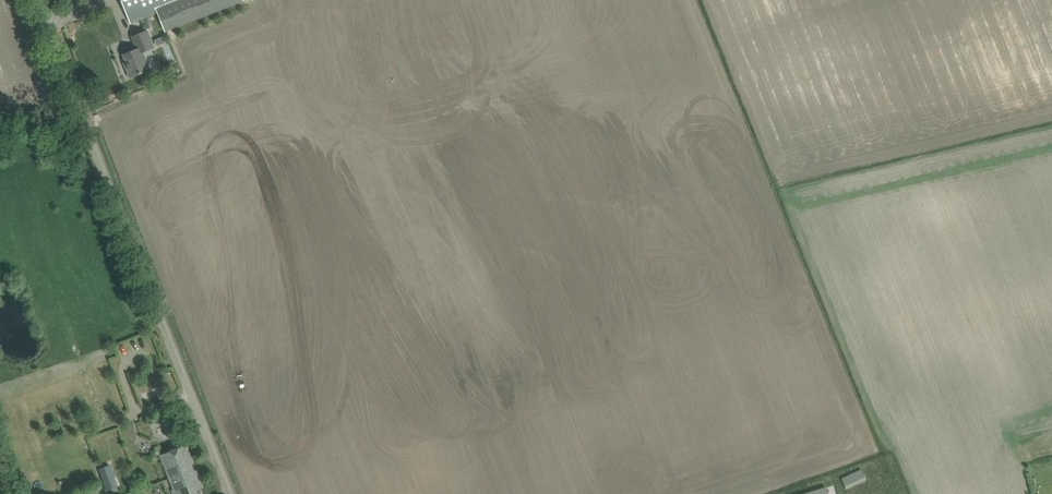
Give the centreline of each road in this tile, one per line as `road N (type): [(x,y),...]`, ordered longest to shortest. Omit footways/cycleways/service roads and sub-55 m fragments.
road 1 (unclassified): [(236,493),(43,0)]

